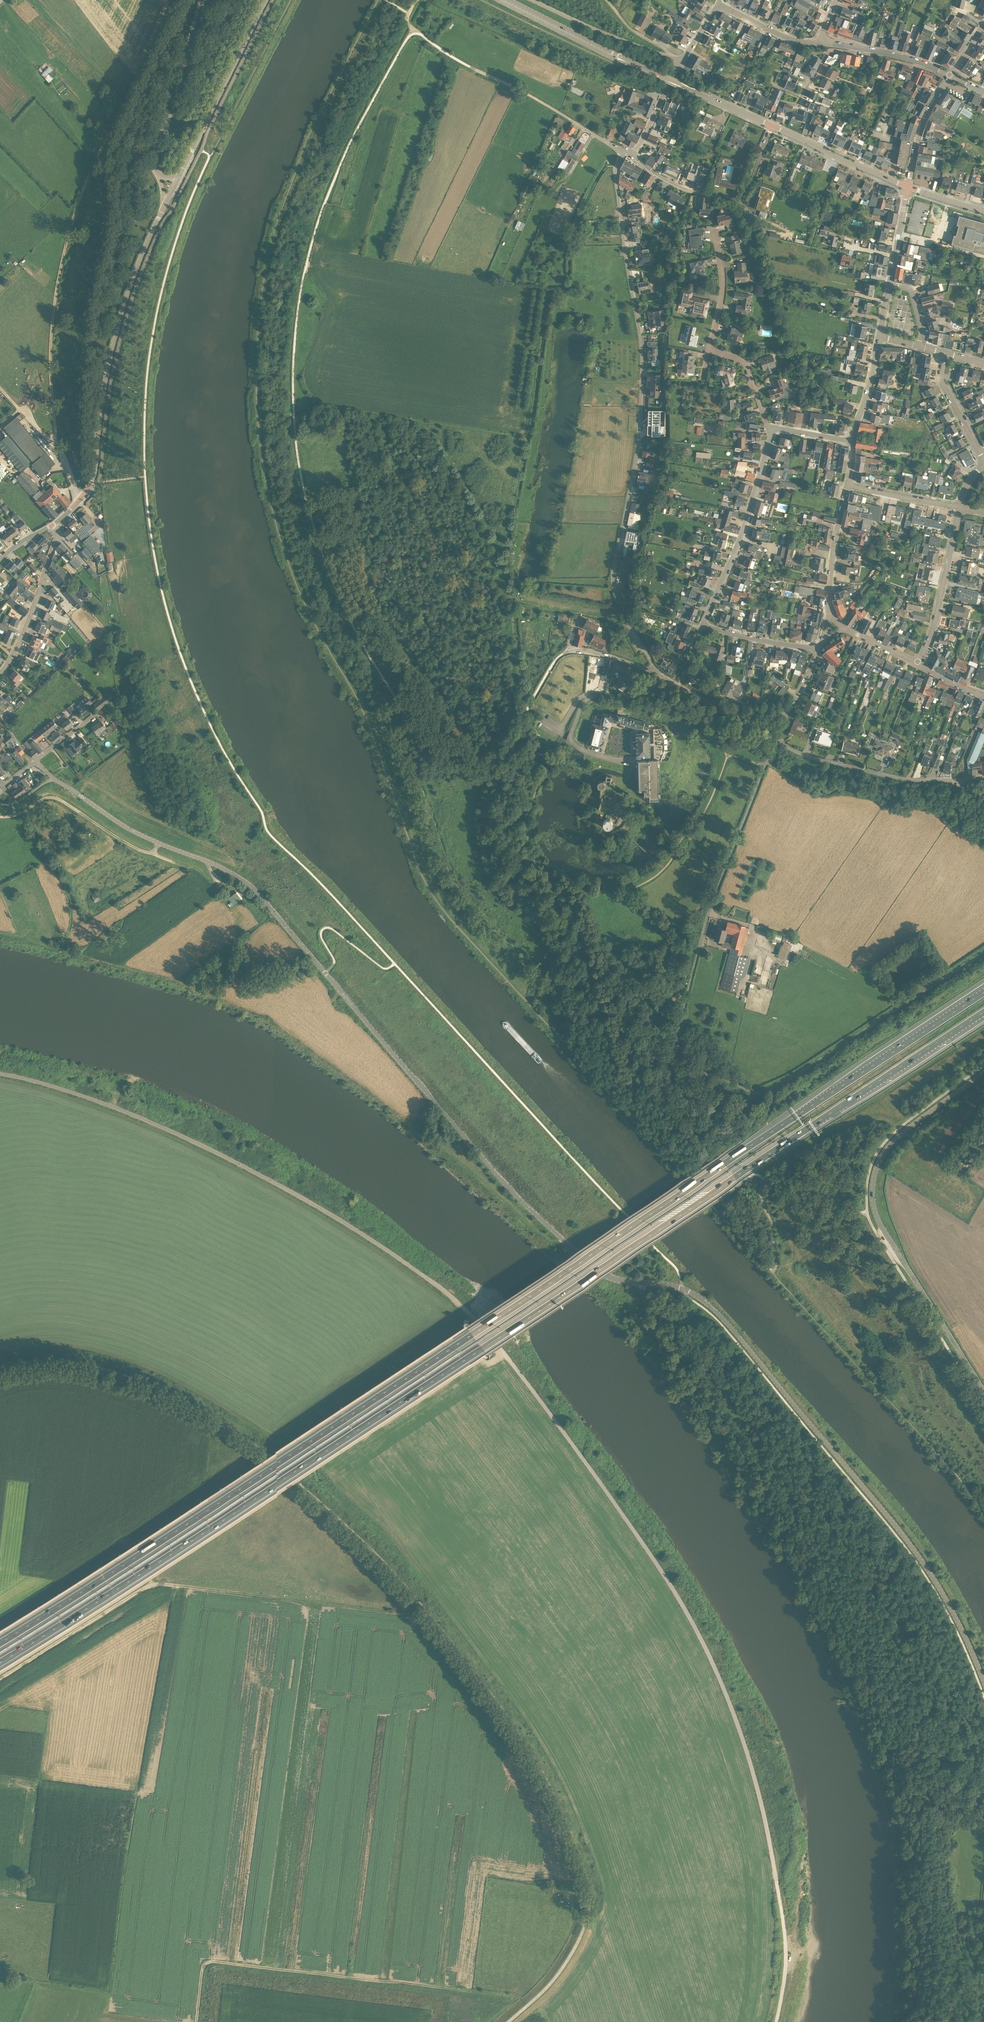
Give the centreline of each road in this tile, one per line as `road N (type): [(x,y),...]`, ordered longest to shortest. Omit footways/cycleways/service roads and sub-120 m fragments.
road 1 (tertiary): [(983,1683),(918,1556),(714,1309),(683,1289),(619,1279),(577,1253),(510,1190),(243,880),(130,828),(53,777)]
road 2 (unclassified): [(776,2021),(782,1916),(764,1813),(730,1704),(661,1570),(501,1347),(436,1283),(279,1185),(156,1123),(0,1073)]
road 3 (unclassified): [(658,674),(591,651),(564,653),(498,754),(478,766),(448,766),(404,724),(332,581),(305,497),(292,397),(299,297),(325,202),(410,36),(418,33),(620,151)]
road 4 (motorway): [(0,1657),(983,1012)]
road 5 (motorway): [(983,992),(0,1637)]
road 6 (unclassified): [(658,674),(612,581),(640,370),(620,151)]
road 7 (track): [(172,980),(271,1017),(416,1121),(550,1239),(564,1241)]
road 8 (track): [(58,446),(50,369),(65,246),(88,177),(174,0)]
road 9 (tertiary): [(908,188),(509,0)]
road 10 (tertiary): [(983,1390),(886,1234),(873,1195),(890,1145),(983,1073)]
road 11 (track): [(196,2021),(201,1969),(212,1959),(519,1995)]
road 12 (tertiary): [(53,525),(90,486),(119,320),(166,203)]
road 13 (track): [(772,1182),(927,1355),(983,1442)]
road 14 (track): [(0,1677),(150,1582),(299,1599)]
road 15 (unclassified): [(677,1051),(709,911),(775,740)]
road 16 (track): [(817,1231),(934,1342),(983,1417)]
road 17 (unclassified): [(776,1087),(983,953)]
road 18 (residential): [(775,740),(813,758),(904,779),(983,778)]
road 19 (residential): [(702,624),(744,528),(772,429)]
road 20 (tertiary): [(178,178),(266,0)]
road 21 (track): [(498,754),(475,810),(478,844),(499,895),(534,924)]
road 22 (unclassified): [(159,176),(153,154),(202,0)]
road 23 (track): [(0,817),(57,799),(139,850),(154,854),(158,843)]
road 24 (unclassified): [(533,0),(683,61)]
road 25 (residential): [(916,663),(959,507)]
road 26 (residential): [(0,673),(28,620),(55,541),(53,525)]
road 27 (track): [(61,949),(71,925),(66,894),(23,812)]
road 28 (residential): [(829,617),(847,482)]
road 29 (residential): [(908,188),(923,120),(950,75)]

